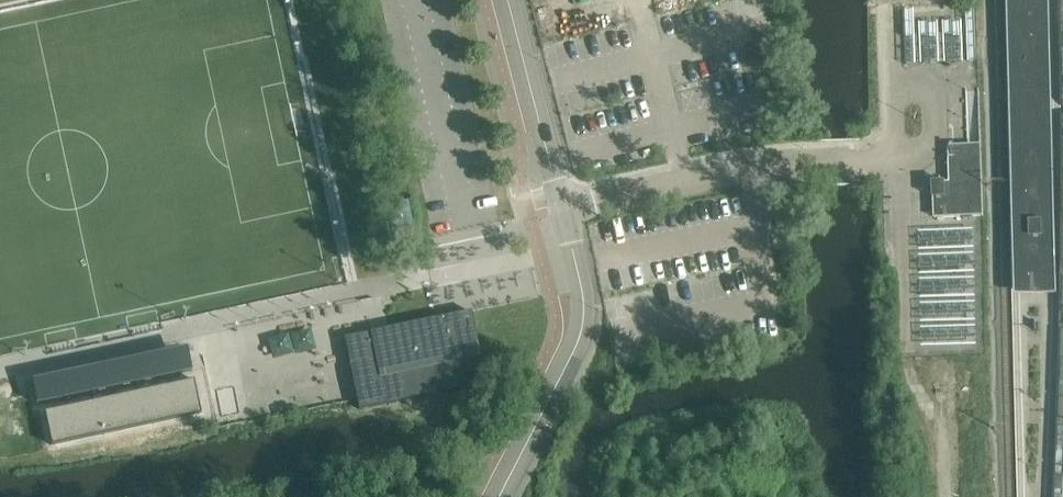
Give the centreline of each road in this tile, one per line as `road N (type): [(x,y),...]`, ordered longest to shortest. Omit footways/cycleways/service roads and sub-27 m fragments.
road 1 (unclassified): [(499,496),(582,331),(584,298),(508,0)]

